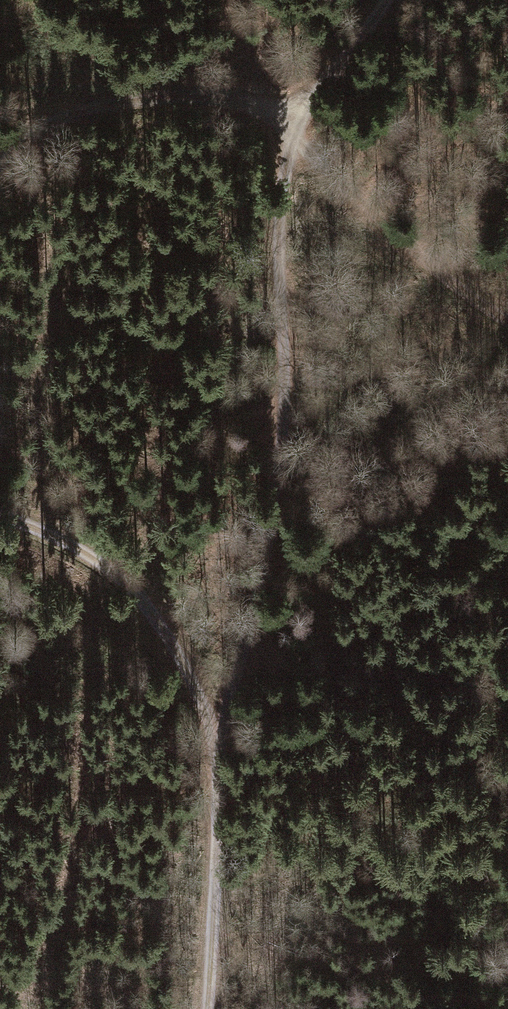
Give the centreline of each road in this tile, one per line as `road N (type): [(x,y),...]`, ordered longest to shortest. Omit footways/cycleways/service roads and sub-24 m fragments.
road 1 (track): [(383,0),(289,131),(271,223),(281,391),(261,555),(217,745)]
road 2 (track): [(0,166),(49,130),(133,104),(202,101),(262,110),(355,209),(507,325)]
road 3 (track): [(217,745),(165,635),(132,589),(83,553),(0,516)]
road 4 (track): [(206,1008),(217,745)]

